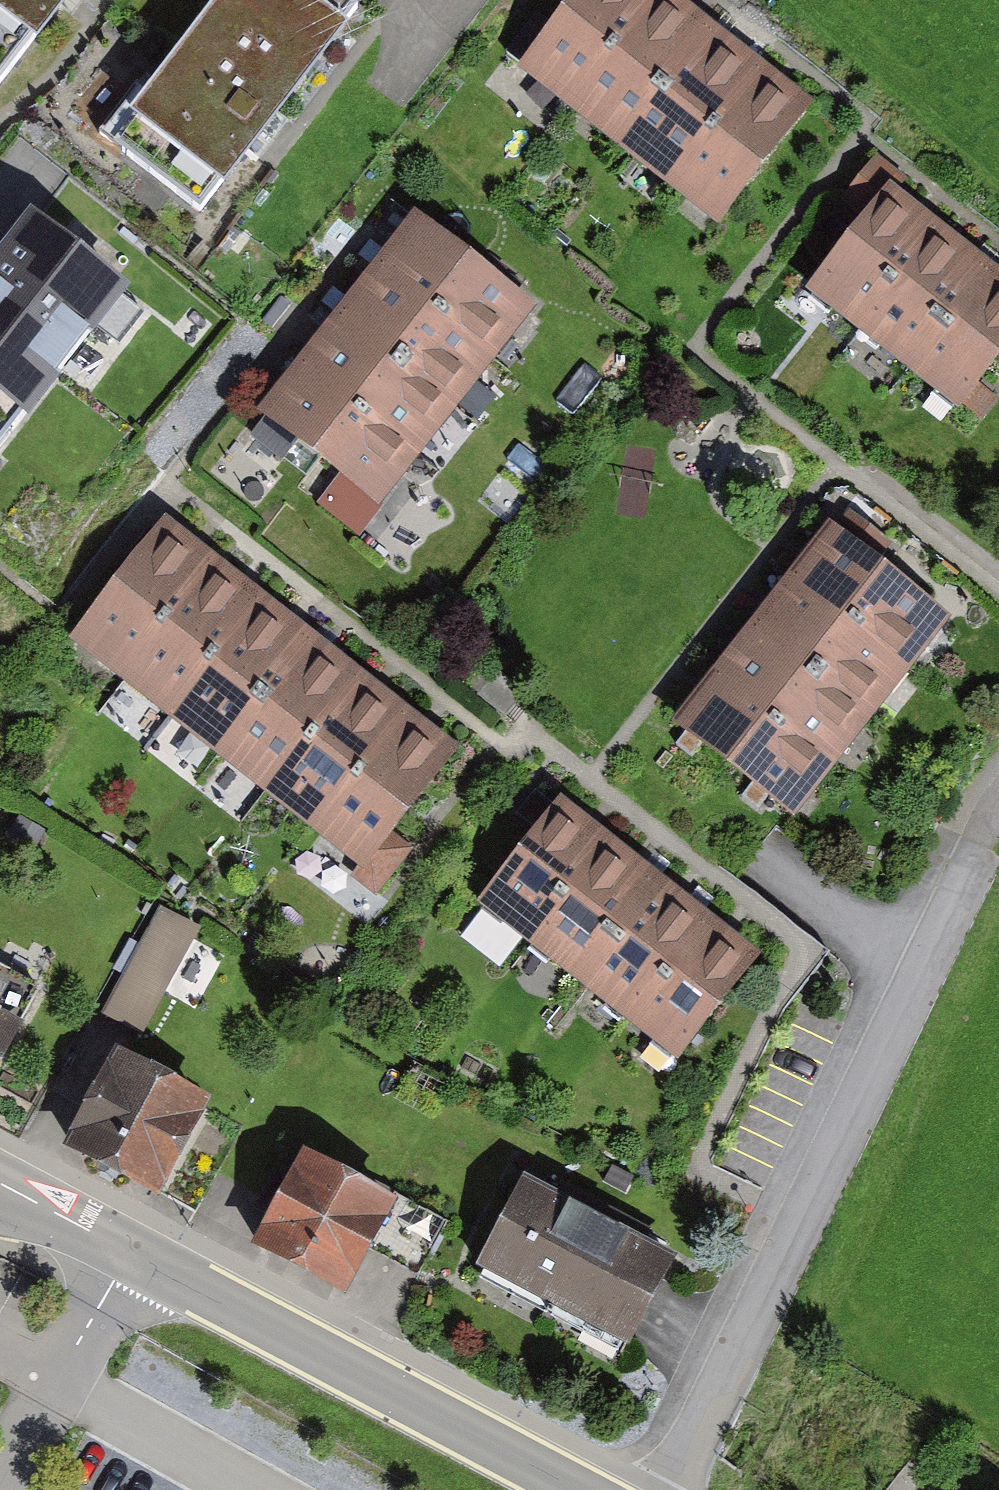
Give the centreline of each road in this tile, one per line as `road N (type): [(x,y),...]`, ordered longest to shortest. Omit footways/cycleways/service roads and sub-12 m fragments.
road 1 (residential): [(998,826),(667,1489)]
road 2 (tertiary): [(0,1183),(581,1489)]
road 3 (residential): [(757,396),(998,577)]

